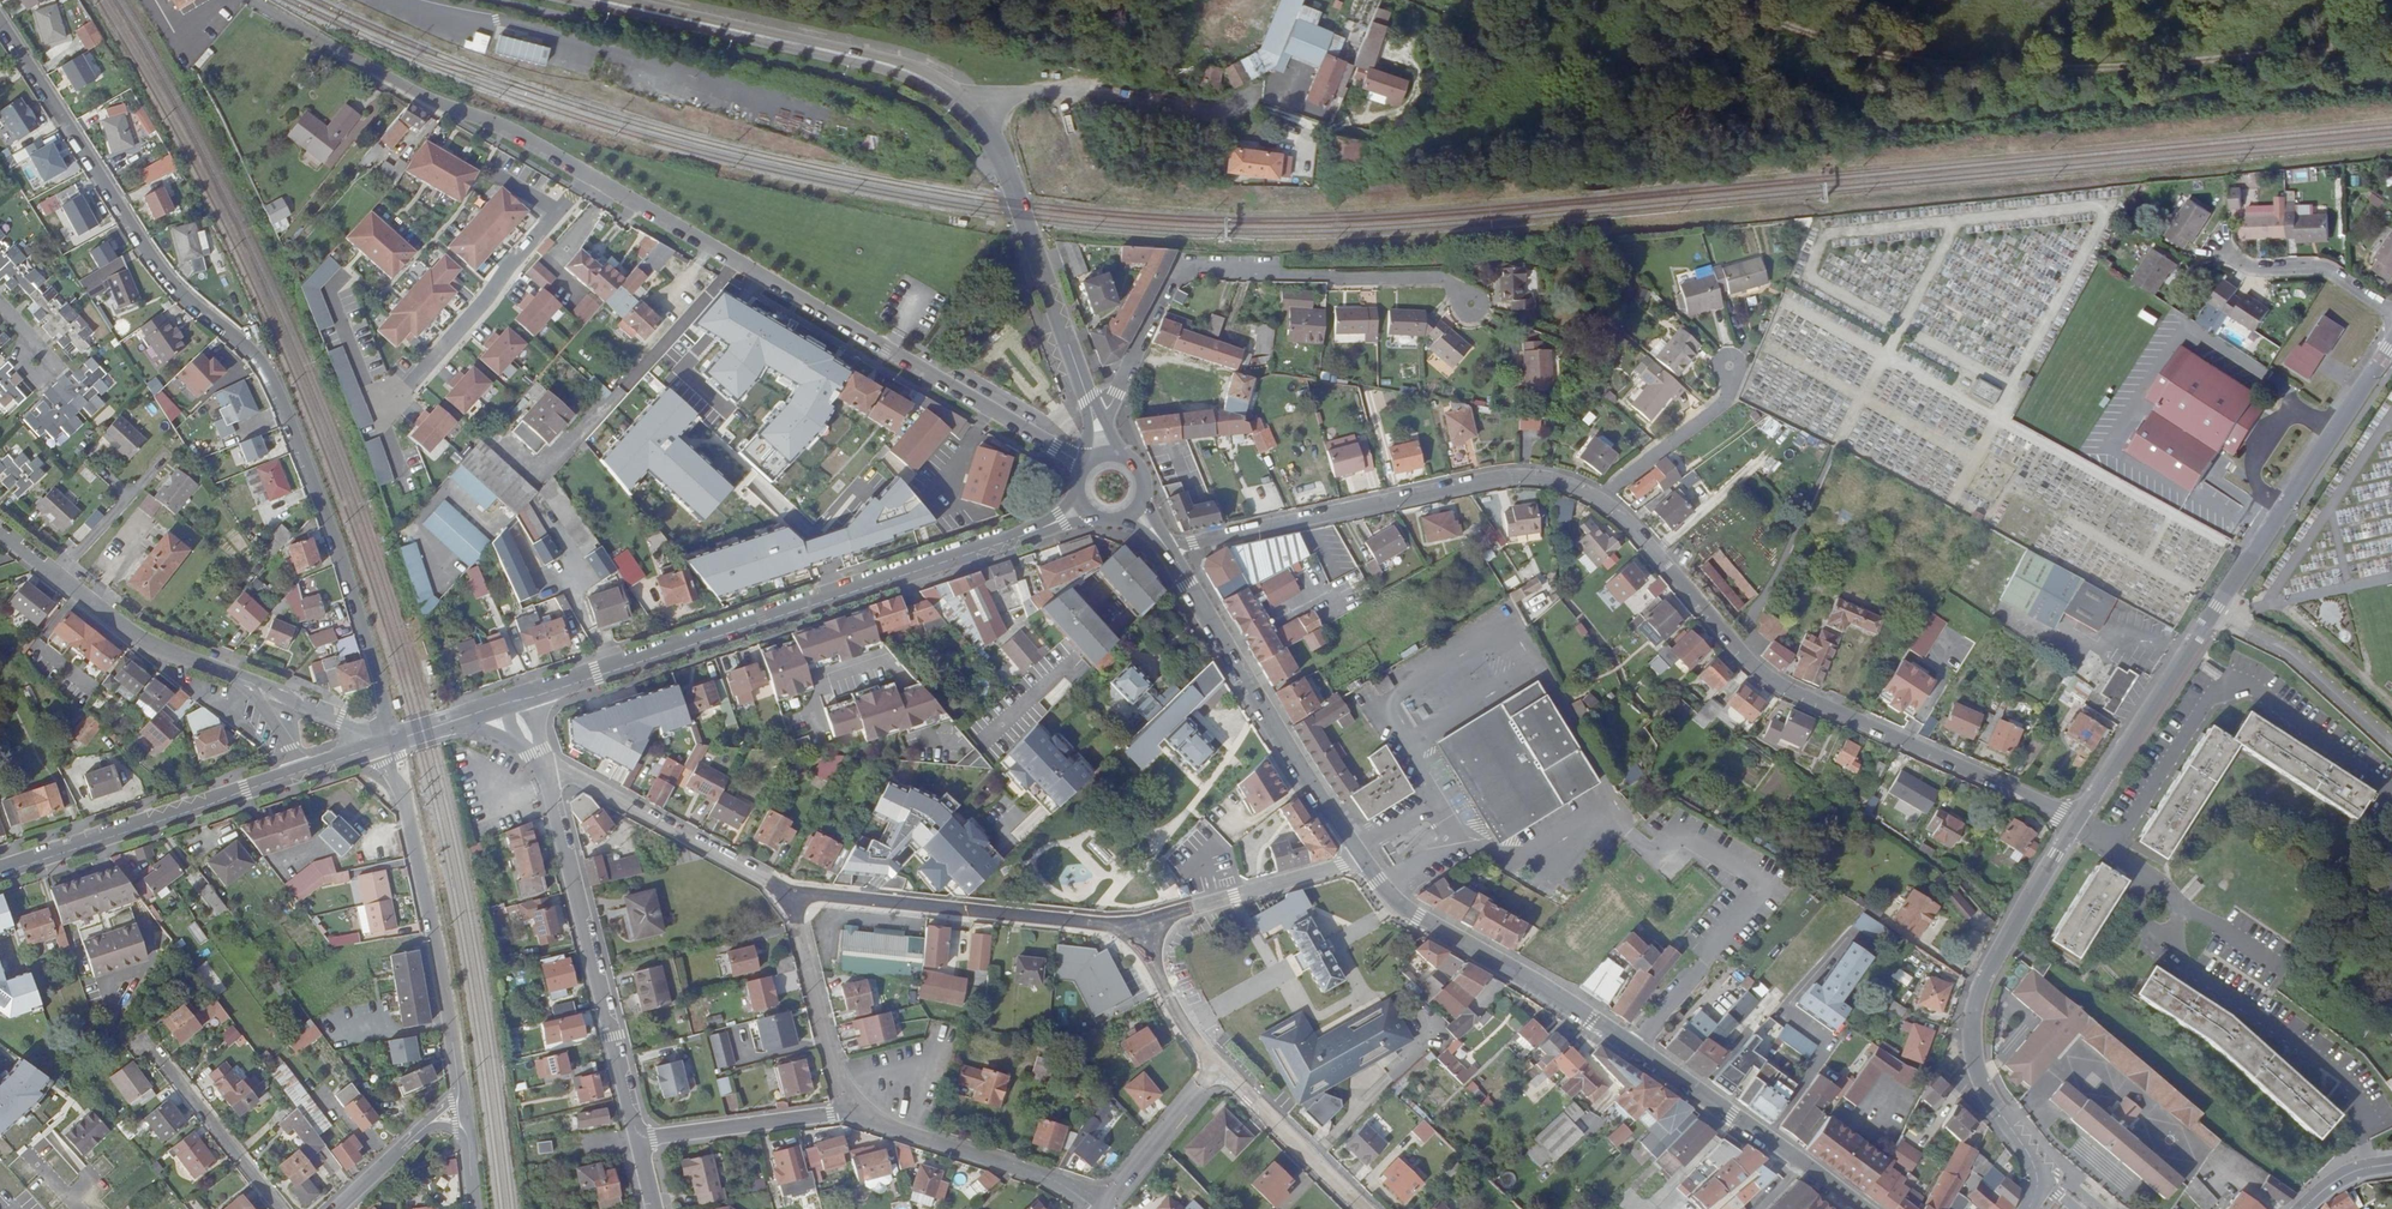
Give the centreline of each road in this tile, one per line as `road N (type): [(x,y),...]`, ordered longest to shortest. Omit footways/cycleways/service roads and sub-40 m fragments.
road 1 (residential): [(250,2),(418,96),(529,143),(1085,467)]
road 2 (residential): [(386,743),(379,678),(315,483),(266,369),(169,280),(0,26)]
road 3 (secondary): [(1361,859),(1418,919),(1636,1049),(1852,1208)]
road 4 (residential): [(2075,821),(1765,673),(1596,497)]
road 5 (secondary): [(1083,506),(1035,531),(529,695)]
road 6 (residential): [(1474,308),(1436,280),(1173,272),(1096,420)]
road 7 (residential): [(1596,497),(1547,481),(1499,480),(1168,553)]
road 8 (residential): [(2025,1208),(2036,1193),(2033,1165),(1982,1085),(1972,1011),(2075,821)]
road 9 (residential): [(639,1140),(539,754)]
road 10 (secondary): [(595,0),(883,64),(931,84),(972,115)]
road 11 (secondary): [(1168,553),(1361,859)]
road 12 (unclassified): [(461,1091),(428,903),(386,743)]
road 13 (residential): [(1136,927),(782,891)]
road 14 (secondary): [(972,115),(1003,164),(1096,420)]
road 15 (residential): [(2211,616),(2391,339)]
road 16 (secondary): [(305,771),(0,872)]
road 17 (residential): [(1240,100),(1210,118),(1048,91),(992,98),(972,115)]
road 18 (residential): [(782,891),(539,754)]
road 19 (residential): [(228,673),(115,625),(0,533)]
road 20 (residential): [(853,1112),(1056,1181),(1094,1208)]
road 21 (residential): [(2075,821),(2211,616)]
road 22 (residential): [(1136,927),(1361,859)]
road 23 (residential): [(853,1112),(782,891)]
road 24 (residential): [(2211,616),(2296,662),(2391,748)]
road 25 (residential): [(853,1112),(639,1140)]
road 26 (residential): [(143,1043),(278,1208)]
road 27 (residential): [(1362,1208),(1217,1066)]
road 28 (residential): [(2215,251),(2247,271),(2317,269),(2391,319)]
road 29 (residential): [(1596,497),(1724,403),(1730,366)]
road 30 (residential): [(1100,1208),(1217,1066)]
road 31 (residential): [(386,743),(228,673)]
road 32 (residential): [(1217,1066),(1183,1028),(1136,927)]
road 33 (residential): [(228,673),(262,703),(305,771)]

